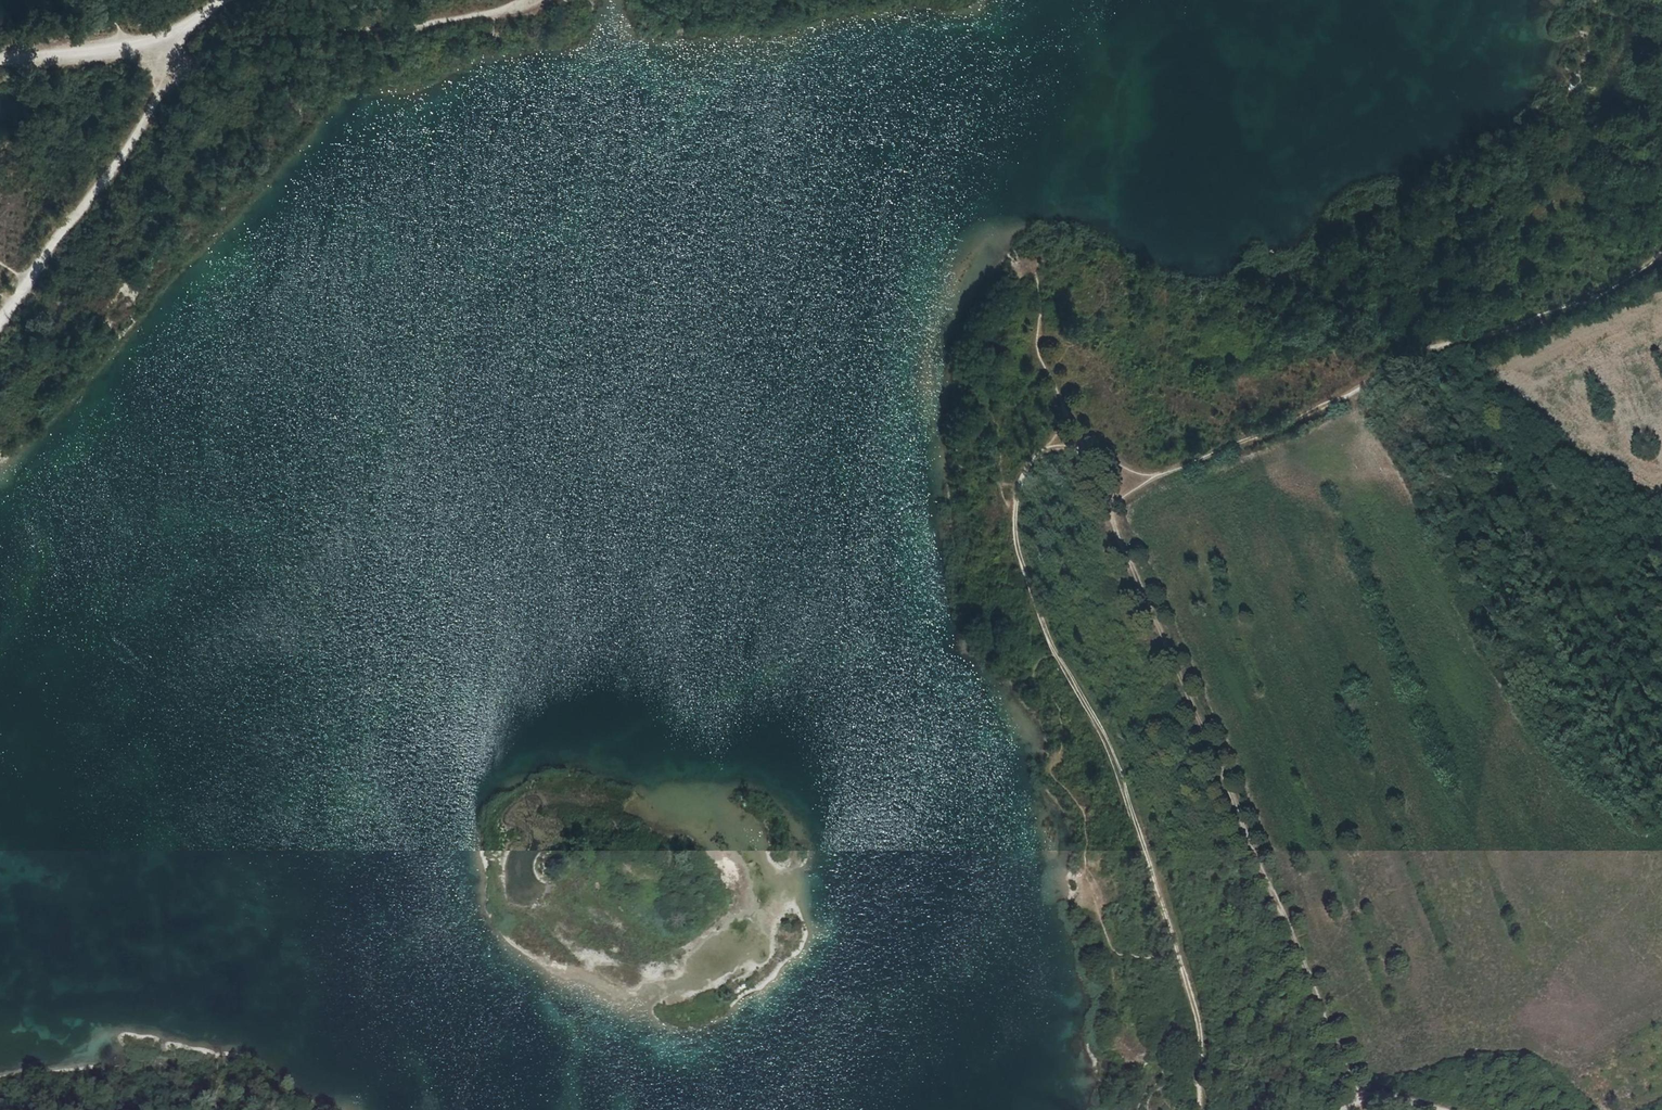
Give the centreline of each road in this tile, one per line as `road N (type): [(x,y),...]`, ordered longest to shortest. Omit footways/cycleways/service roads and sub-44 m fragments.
road 1 (track): [(0,319),(132,146),(158,98),(225,39),(252,29),(429,27),(527,0)]
road 2 (track): [(224,0),(168,41),(0,58)]

